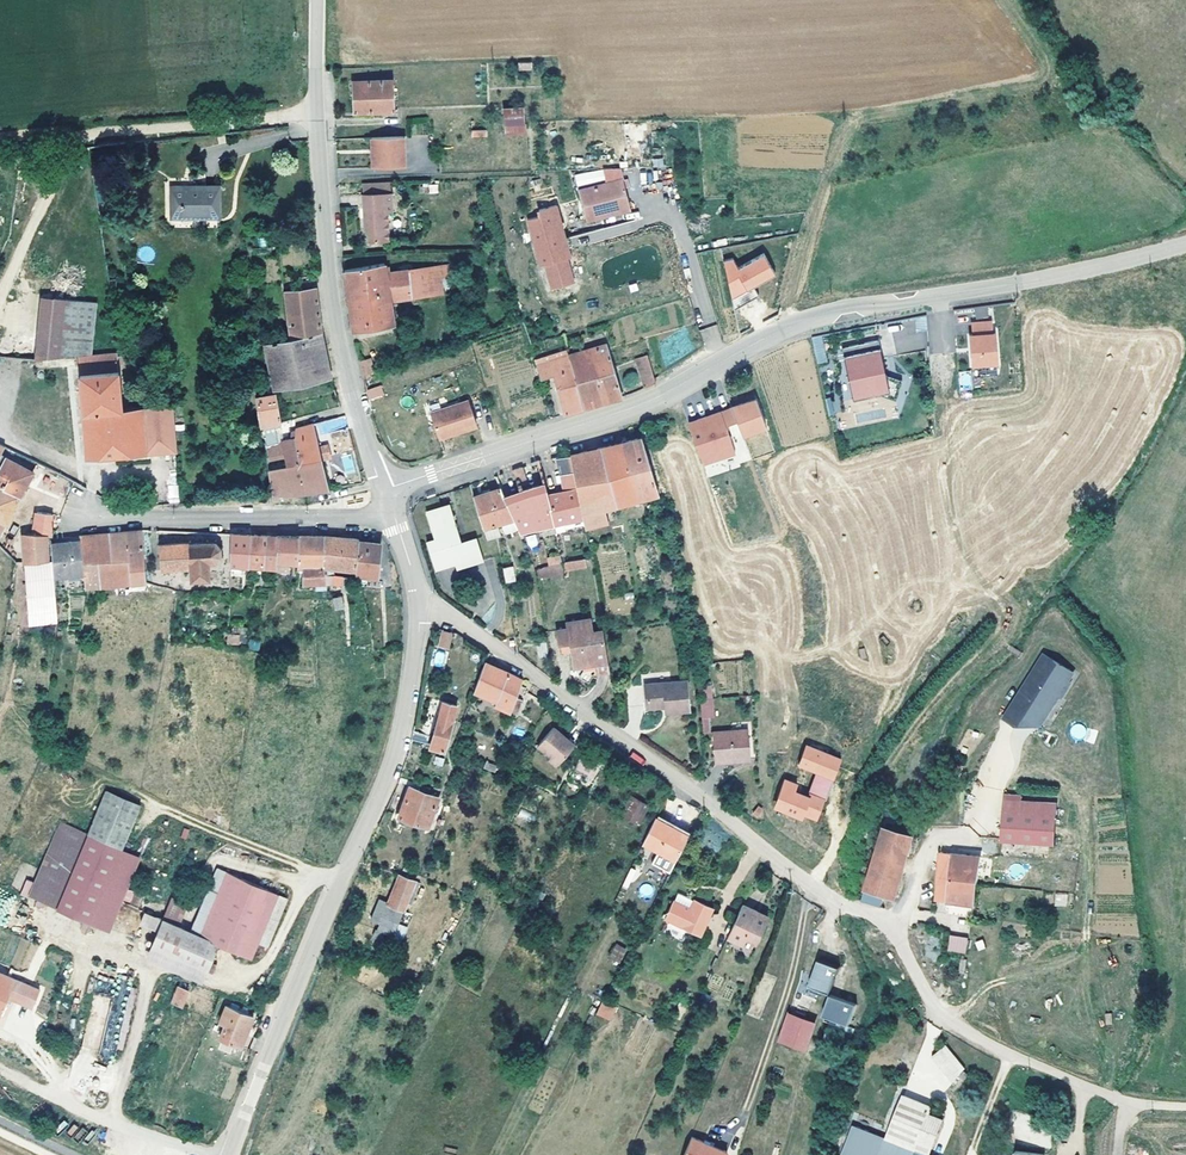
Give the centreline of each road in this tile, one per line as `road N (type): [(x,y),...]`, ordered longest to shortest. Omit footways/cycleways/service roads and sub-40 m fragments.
road 1 (residential): [(418,603),(451,617),(689,787),(787,875),(880,922),(928,1000),(959,1030),(1106,1099),(1185,1112)]
road 2 (tertiary): [(1185,244),(1022,283),(825,313),(657,397),(383,491)]
road 3 (tertiary): [(418,603),(391,766),(229,1154)]
road 4 (residential): [(317,117),(344,373),(383,491)]
road 5 (track): [(339,882),(187,821),(43,748)]
road 6 (residential): [(392,514),(74,518)]
road 7 (track): [(320,181),(533,173)]

